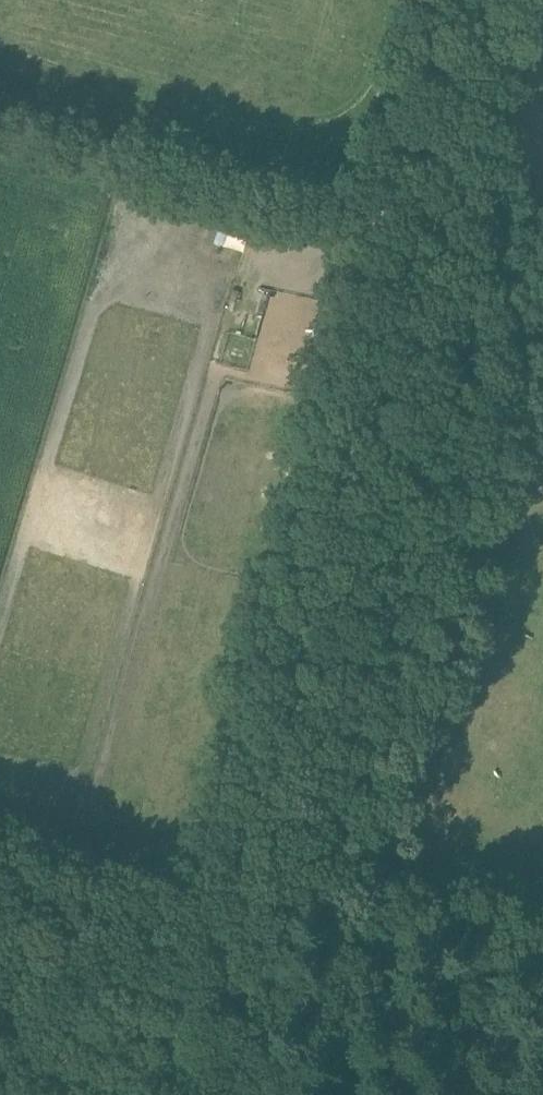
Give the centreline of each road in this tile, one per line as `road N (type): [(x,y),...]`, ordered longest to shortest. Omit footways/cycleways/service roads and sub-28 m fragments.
road 1 (track): [(178,1094),(254,851),(491,0)]
road 2 (track): [(430,218),(127,132)]

